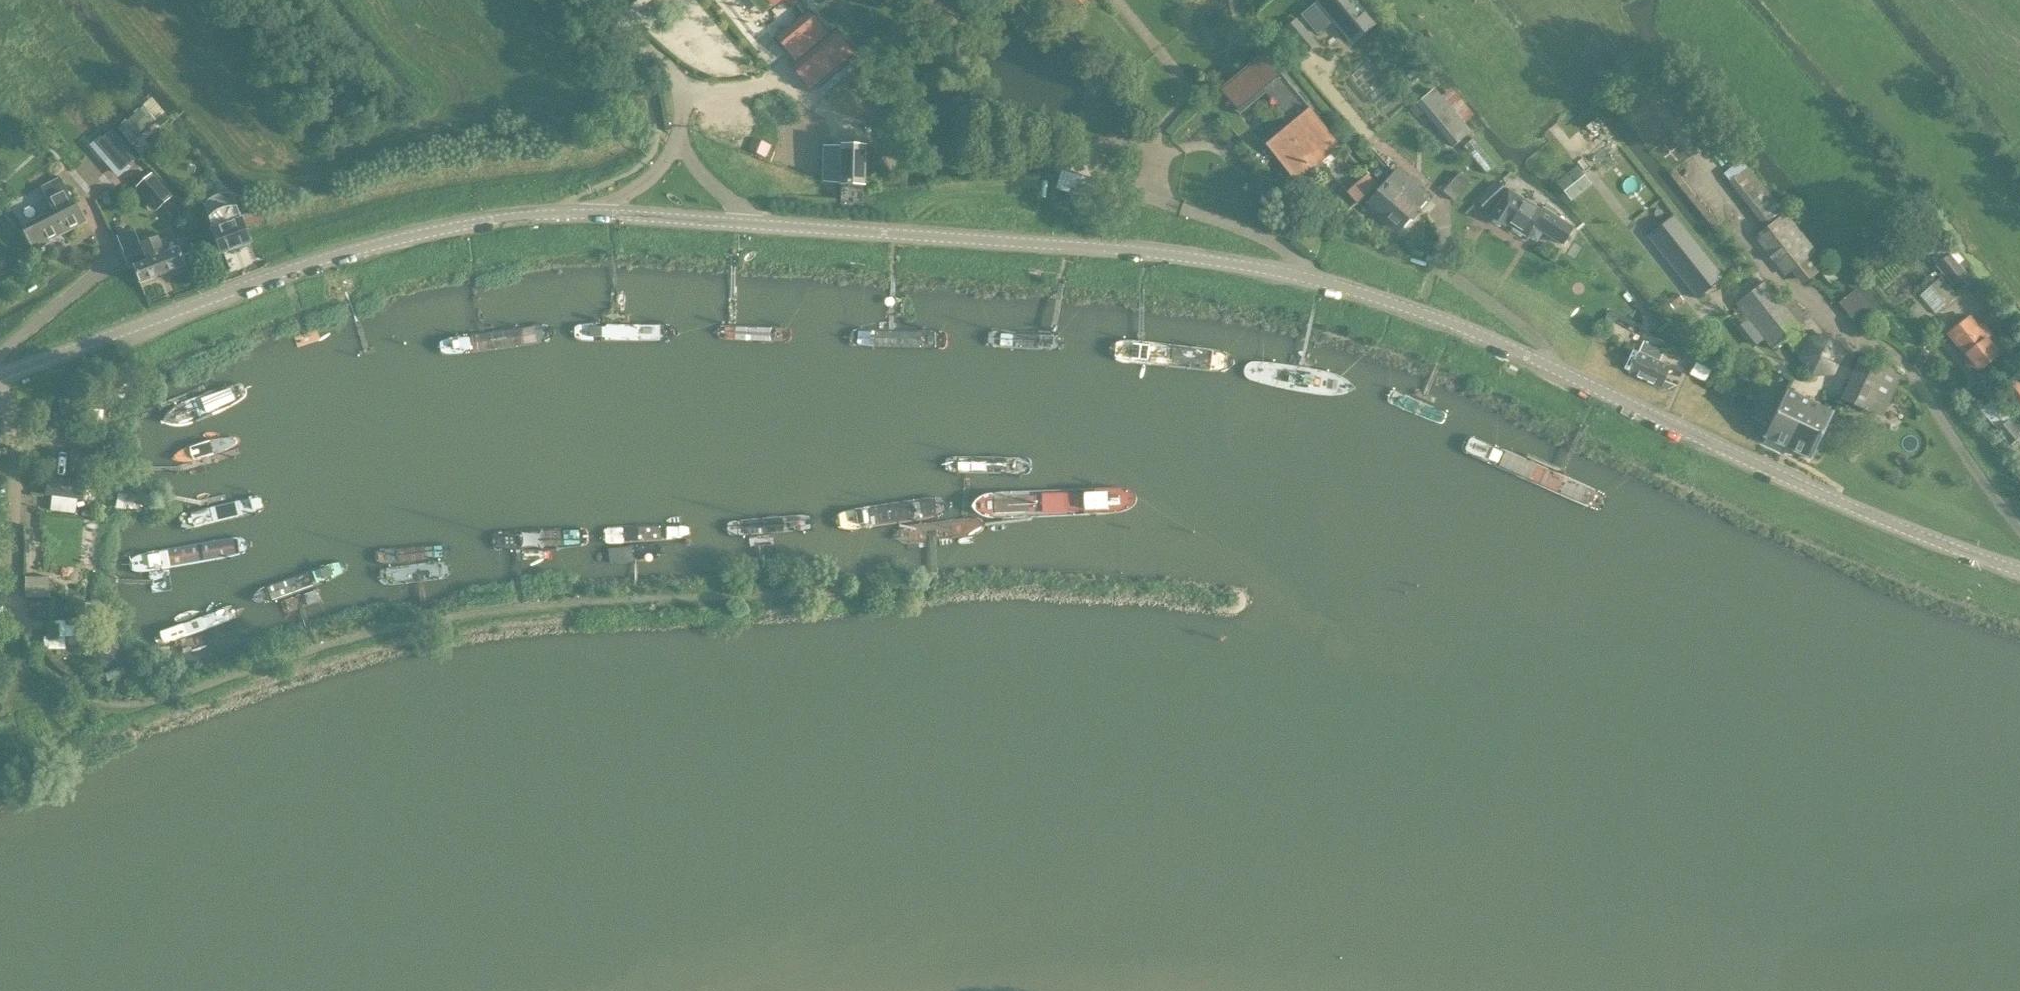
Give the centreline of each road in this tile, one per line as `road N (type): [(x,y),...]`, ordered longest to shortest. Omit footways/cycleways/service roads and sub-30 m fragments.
road 1 (tertiary): [(2019,569),(1799,482),(1458,325),(1305,278),(1078,247),(530,218),(314,264),(0,376)]
road 2 (track): [(2019,524),(1916,381),(1786,285),(1699,158),(1572,0)]

